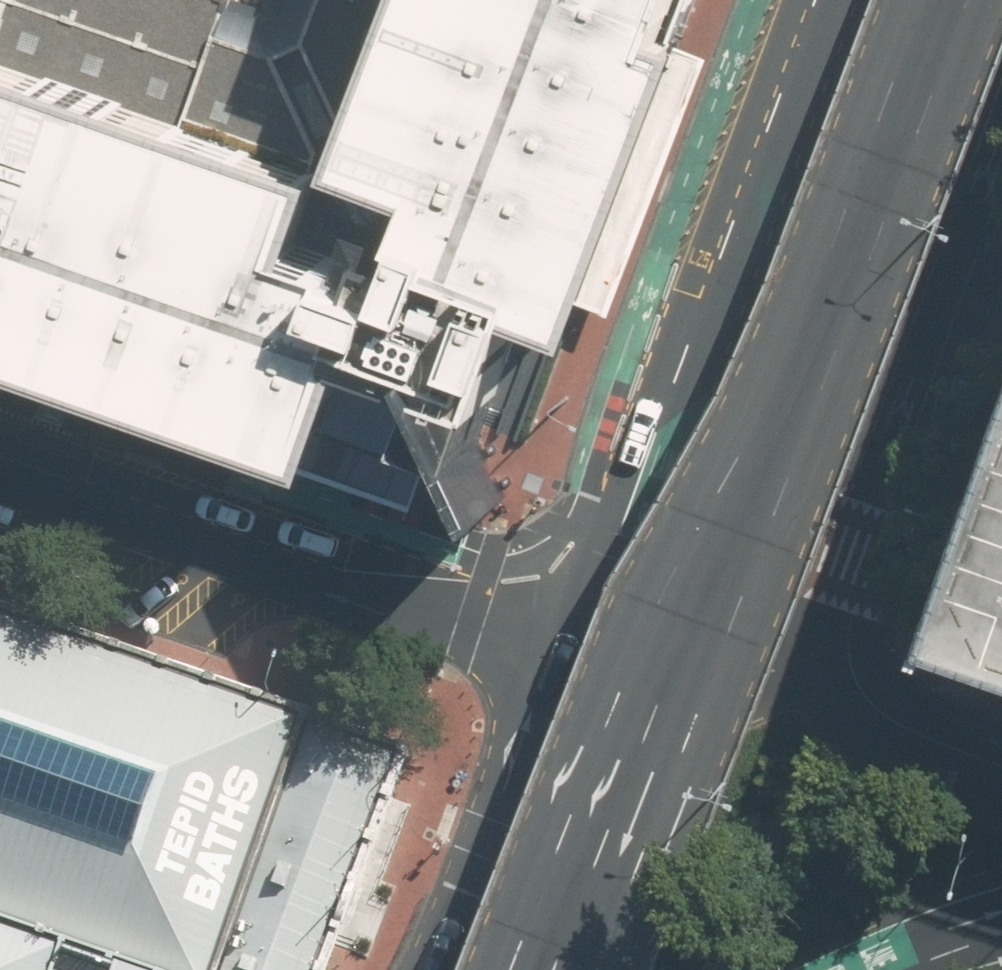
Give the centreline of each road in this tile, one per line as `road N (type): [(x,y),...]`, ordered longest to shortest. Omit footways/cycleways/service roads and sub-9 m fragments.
road 1 (secondary): [(949,0),(789,426),(700,621),(563,969)]
road 2 (secondary): [(570,644),(825,0)]
road 3 (residential): [(570,644),(450,622),(0,475)]
road 4 (secondary): [(1001,187),(867,563),(850,663)]
road 5 (secondary): [(447,969),(570,644)]
road 6 (residential): [(850,663),(726,684),(570,644)]
road 7 (secondary): [(850,663),(875,709),(901,729),(1001,769)]

